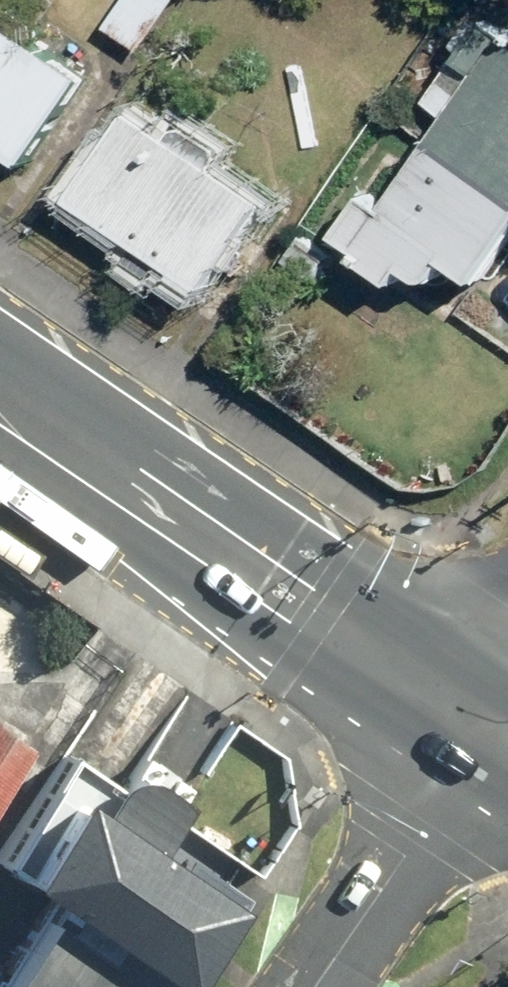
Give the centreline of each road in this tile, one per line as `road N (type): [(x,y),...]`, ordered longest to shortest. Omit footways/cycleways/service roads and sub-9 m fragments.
road 1 (primary): [(487,724),(0,402)]
road 2 (residential): [(487,724),(313,986)]

